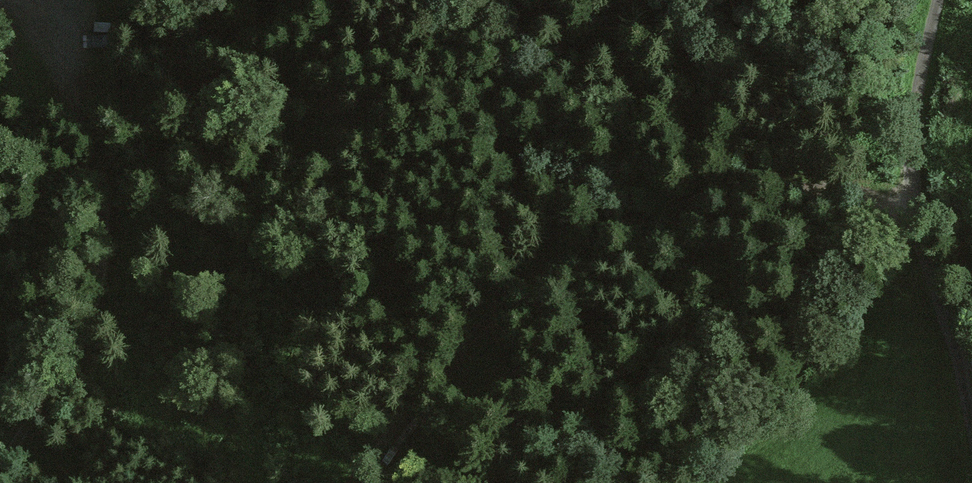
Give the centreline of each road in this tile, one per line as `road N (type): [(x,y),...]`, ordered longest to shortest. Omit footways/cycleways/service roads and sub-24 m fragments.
road 1 (track): [(918,202),(756,188),(583,242),(528,279),(463,344),(348,482)]
road 2 (track): [(0,475),(88,323),(105,234),(93,141),(27,0)]
road 3 (track): [(939,0),(913,163),(918,202)]
road 4 (track): [(971,364),(918,202)]

